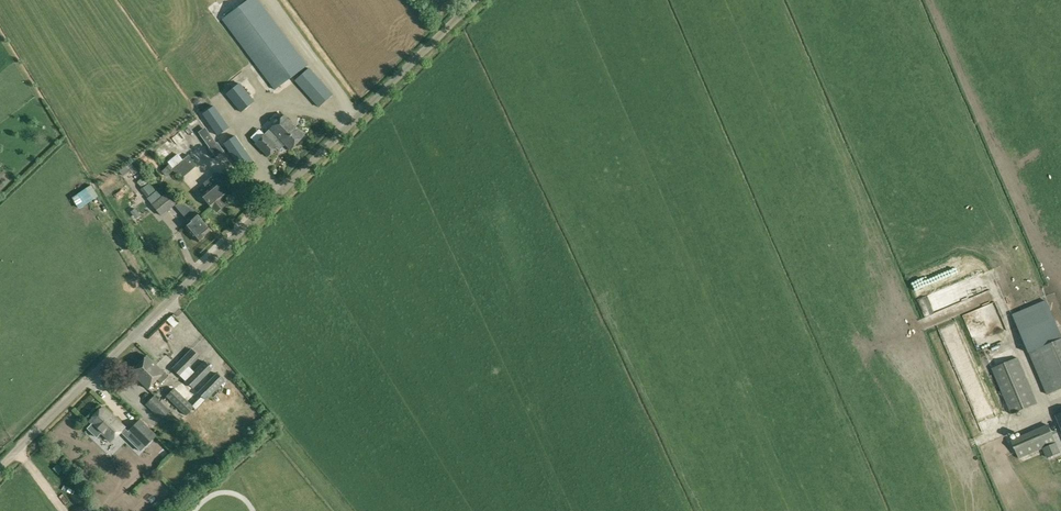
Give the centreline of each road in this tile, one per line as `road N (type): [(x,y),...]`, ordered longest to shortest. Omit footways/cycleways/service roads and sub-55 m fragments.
road 1 (unclassified): [(0,465),(475,0)]

